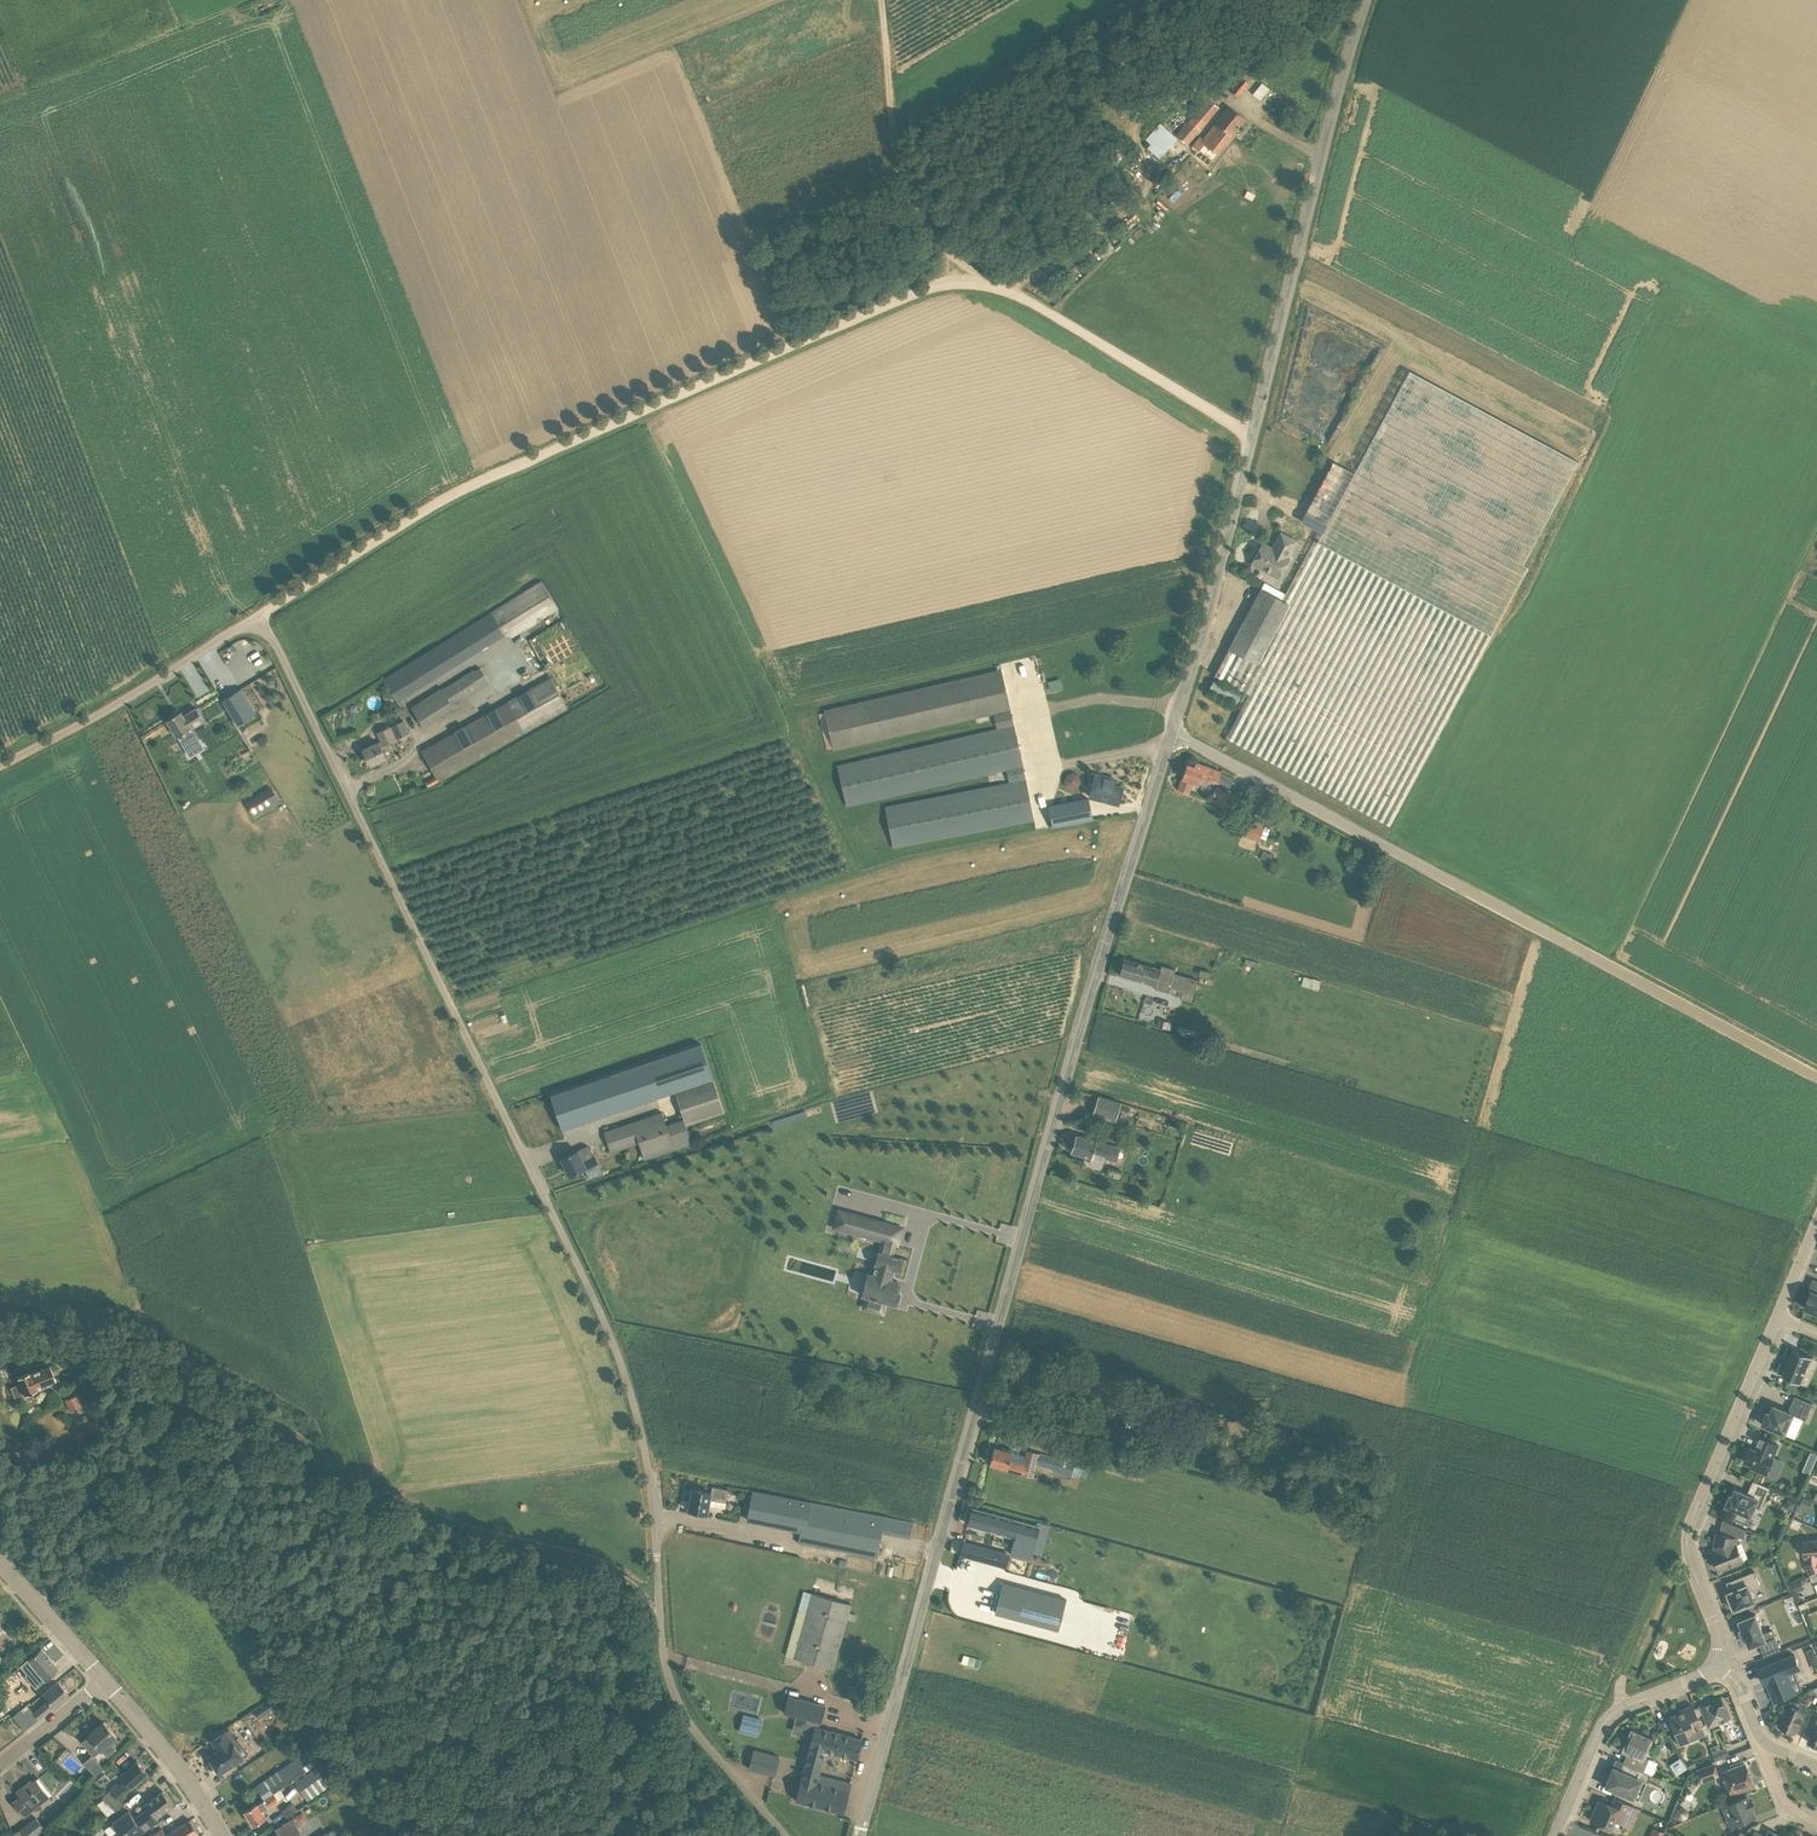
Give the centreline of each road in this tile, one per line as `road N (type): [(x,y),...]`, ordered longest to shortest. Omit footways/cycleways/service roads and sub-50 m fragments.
road 1 (unclassified): [(783,1835),(710,1752),(667,1680),(652,1508),(627,1395),(593,1304),(261,618)]
road 2 (unclassified): [(858,1835),(1001,1307),(1172,730)]
road 3 (track): [(261,618),(402,526),(513,469),(898,301),(965,278),(1004,285)]
road 4 (unclassified): [(1172,730),(1365,0)]
road 5 (unclassified): [(1816,1076),(1172,730)]
road 6 (track): [(166,1397),(228,1399),(432,1520),(655,1590)]
road 7 (residential): [(1775,1313),(1683,1539),(1718,1638),(1712,1673)]
road 8 (track): [(1004,285),(941,241),(905,181),(880,0)]
road 9 (unclassified): [(0,761),(261,618)]
road 10 (track): [(1004,285),(1251,436)]
road 11 (secondary): [(221,1835),(101,1681)]
road 12 (secondary): [(101,1681),(0,1559)]
road 13 (residential): [(1557,1835),(1614,1711)]
road 14 (residential): [(0,1767),(101,1681)]
road 15 (track): [(107,1491),(30,1596)]

